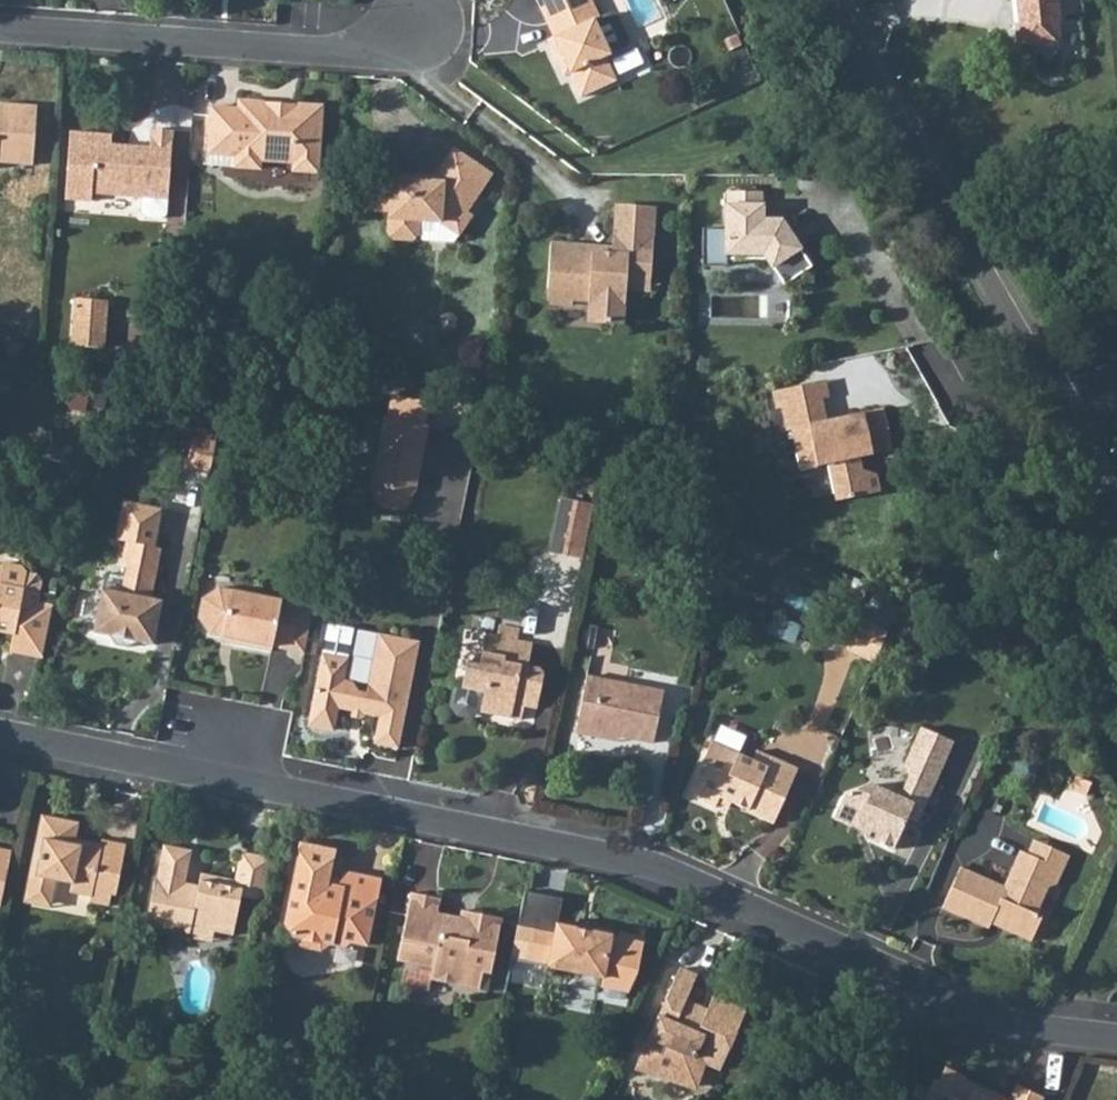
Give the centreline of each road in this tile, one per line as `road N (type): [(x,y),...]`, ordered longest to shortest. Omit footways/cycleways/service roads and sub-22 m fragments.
road 1 (residential): [(1116,1035),(1000,1017),(659,870),(544,840),(0,733)]
road 2 (tertiary): [(829,0),(1064,407)]
road 3 (residential): [(0,29),(334,52),(417,24)]

